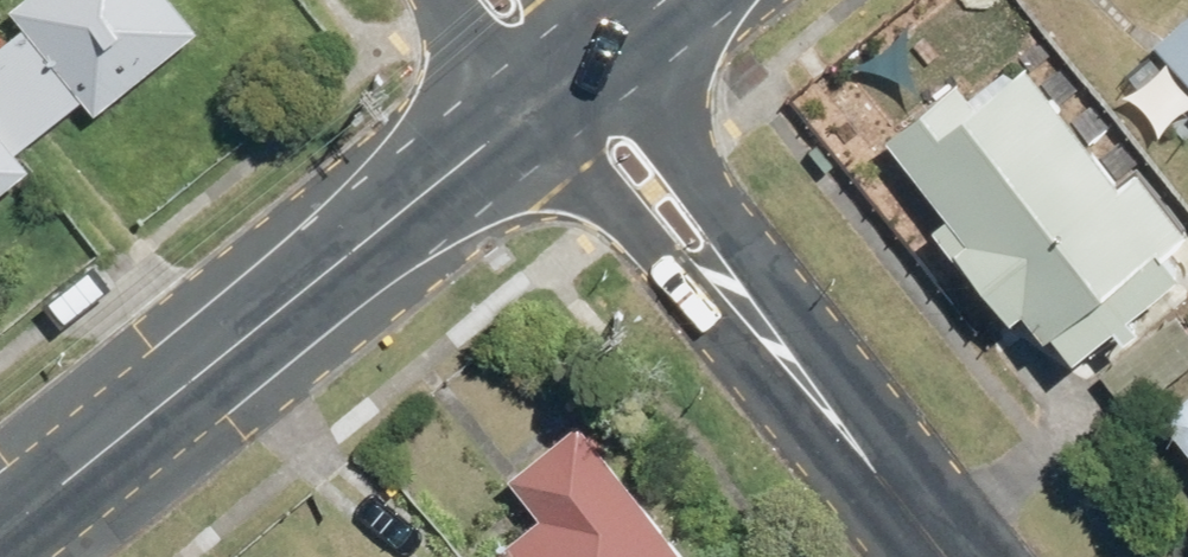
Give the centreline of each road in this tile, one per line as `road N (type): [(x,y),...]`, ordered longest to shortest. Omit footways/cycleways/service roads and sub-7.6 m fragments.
road 1 (tertiary): [(569,82),(0,539)]
road 2 (residential): [(569,82),(950,556)]
road 3 (tertiary): [(673,0),(569,82)]

